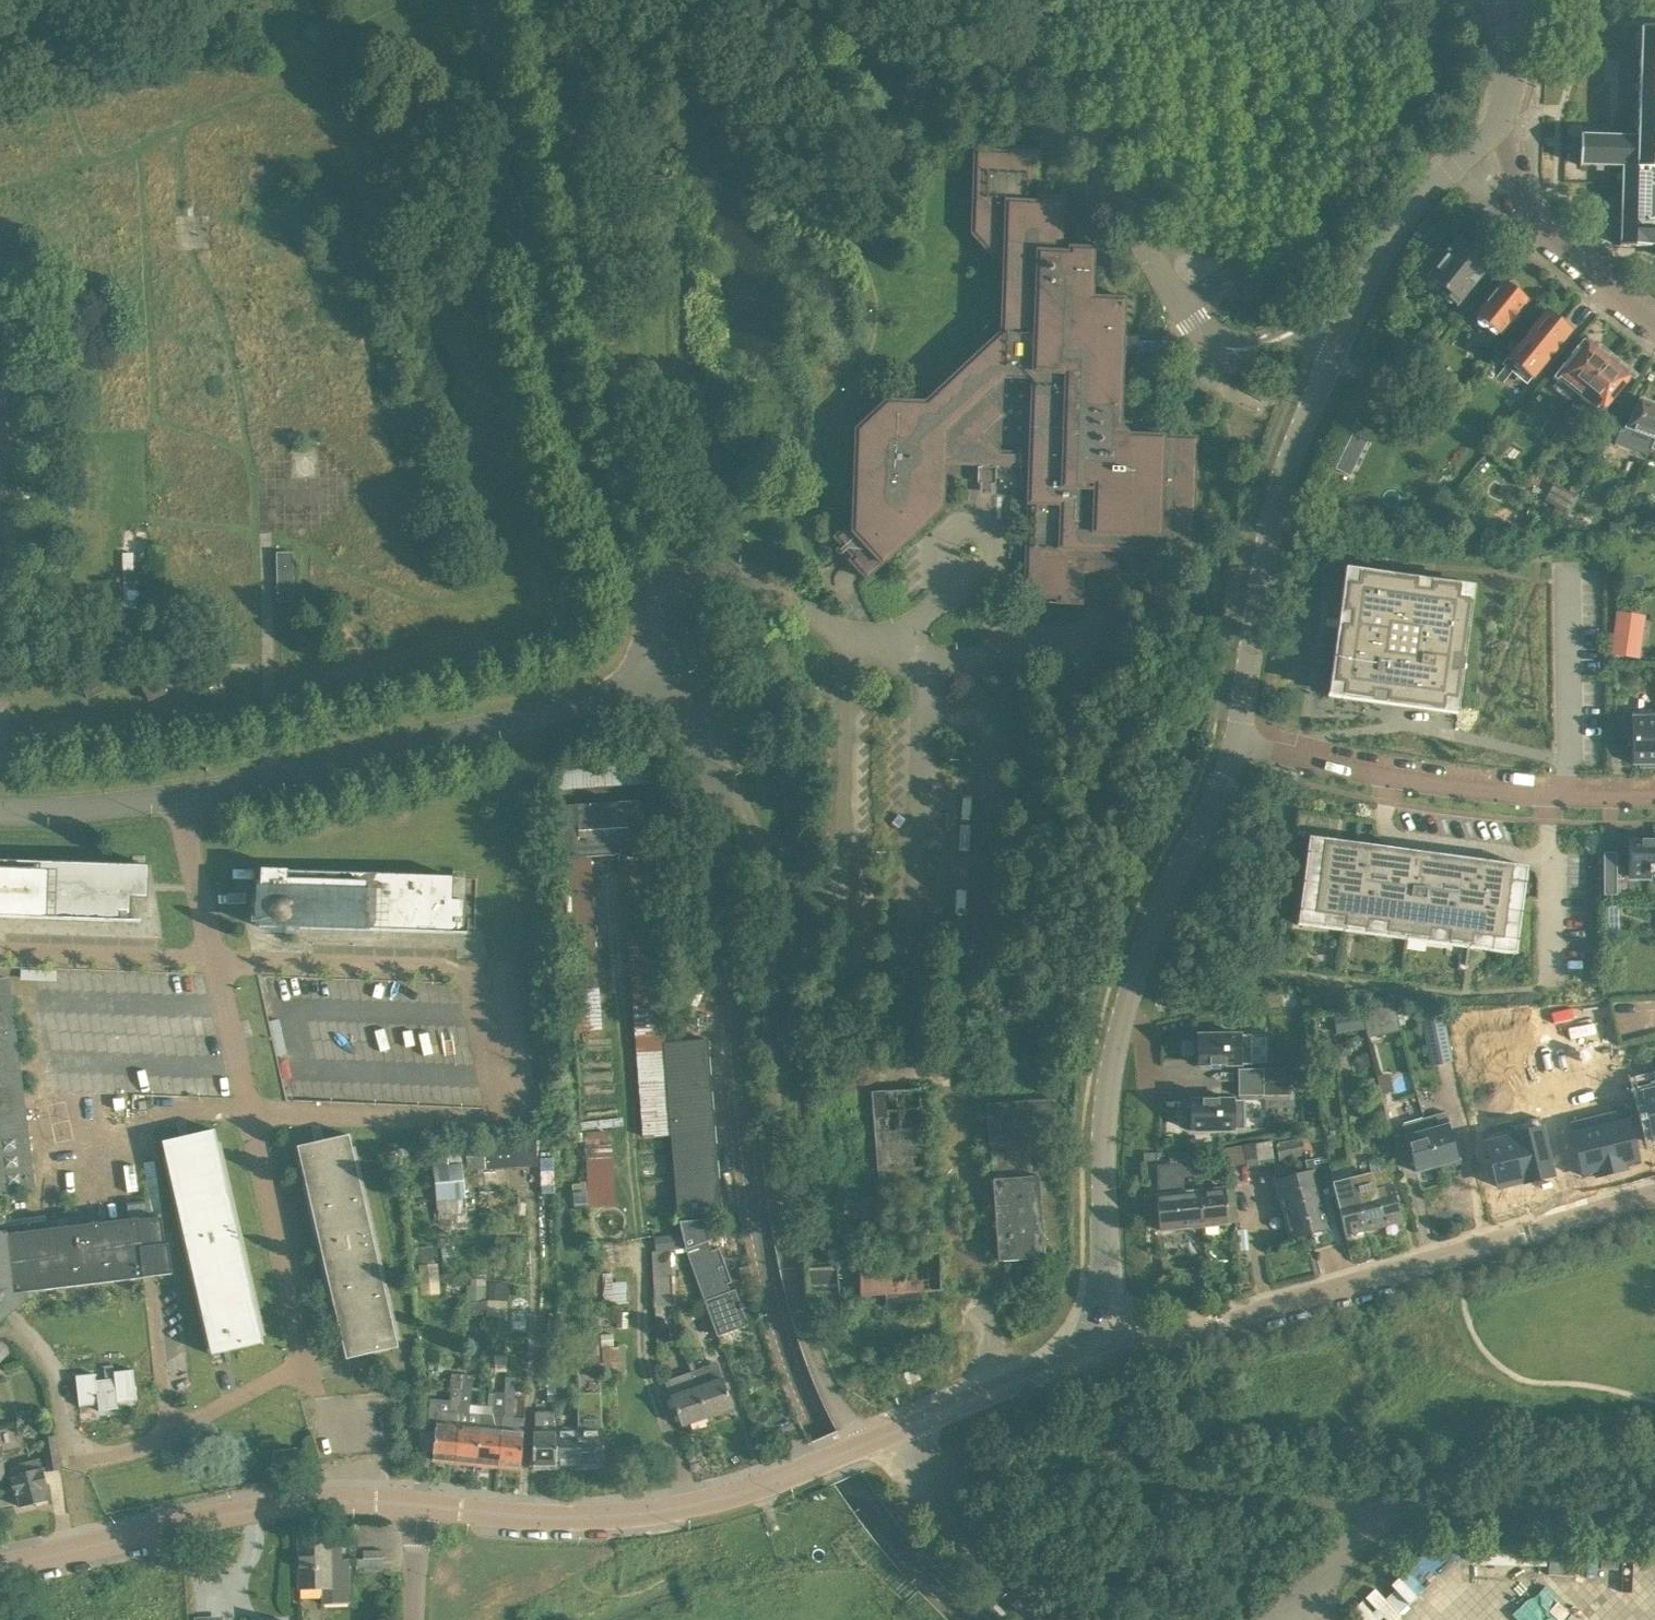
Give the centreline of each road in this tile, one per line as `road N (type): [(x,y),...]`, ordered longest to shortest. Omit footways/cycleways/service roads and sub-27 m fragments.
road 1 (unclassified): [(967,1619),(846,1478),(780,1334),(752,1196),(723,849),(708,763)]
road 2 (unclassified): [(867,1443),(831,1398),(799,1315),(779,1181),(766,864),(746,813),(708,763)]
road 3 (unclassified): [(673,669),(599,502),(563,396),(482,0)]
road 4 (residential): [(1654,1195),(1156,1341),(1123,1311),(1105,1277)]
road 5 (unclassified): [(177,795),(306,1368)]
road 6 (track): [(691,575),(576,0)]
road 7 (residential): [(1235,742),(1147,937),(1118,1038),(1103,1133),(1105,1277)]
road 8 (residential): [(1340,333),(1304,327),(1243,351),(1200,334),(1025,18),(1004,0)]
road 9 (unclassified): [(177,795),(598,696),(673,669)]
road 10 (residential): [(417,1504),(545,1516),(641,1513),(745,1490),(867,1443)]
road 11 (residential): [(1340,333),(1276,493),(1235,742)]
road 12 (unclassified): [(1275,1619),(1389,1509),(1654,1528)]
road 13 (residential): [(1235,742),(1456,787),(1654,797)]
road 14 (residential): [(0,1566),(258,1508),(417,1504)]
road 15 (residential): [(1502,128),(1425,189),(1340,333)]
road 16 (residential): [(1654,324),(1521,208),(1502,128)]
road 17 (unclassified): [(1042,1619),(952,1524),(899,1429)]
road 18 (residential): [(899,1429),(1081,1360)]
road 19 (unclassified): [(0,812),(177,795)]
road 20 (residential): [(1502,128),(1513,0)]

